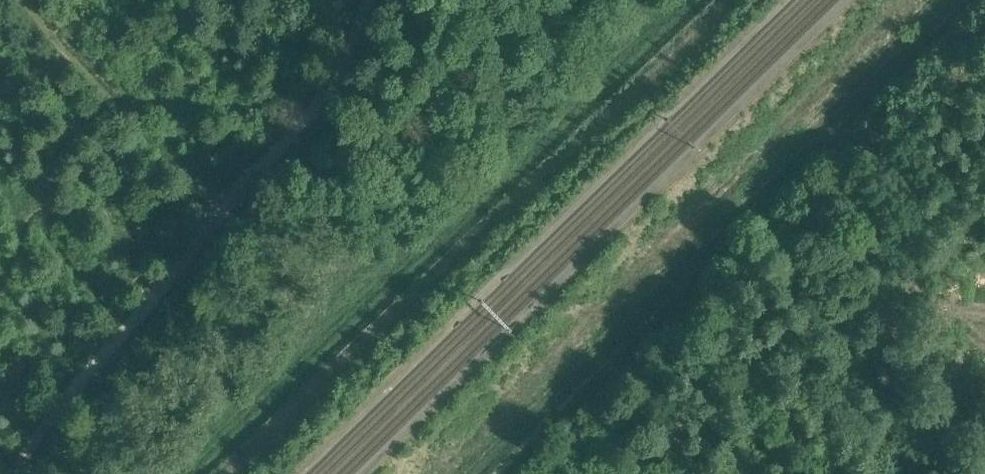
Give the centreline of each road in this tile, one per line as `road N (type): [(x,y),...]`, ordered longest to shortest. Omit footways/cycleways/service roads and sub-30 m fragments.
road 1 (track): [(219,473),(722,0)]
road 2 (track): [(183,473),(676,0)]
road 3 (track): [(442,473),(912,0)]
road 4 (track): [(964,0),(502,473)]

